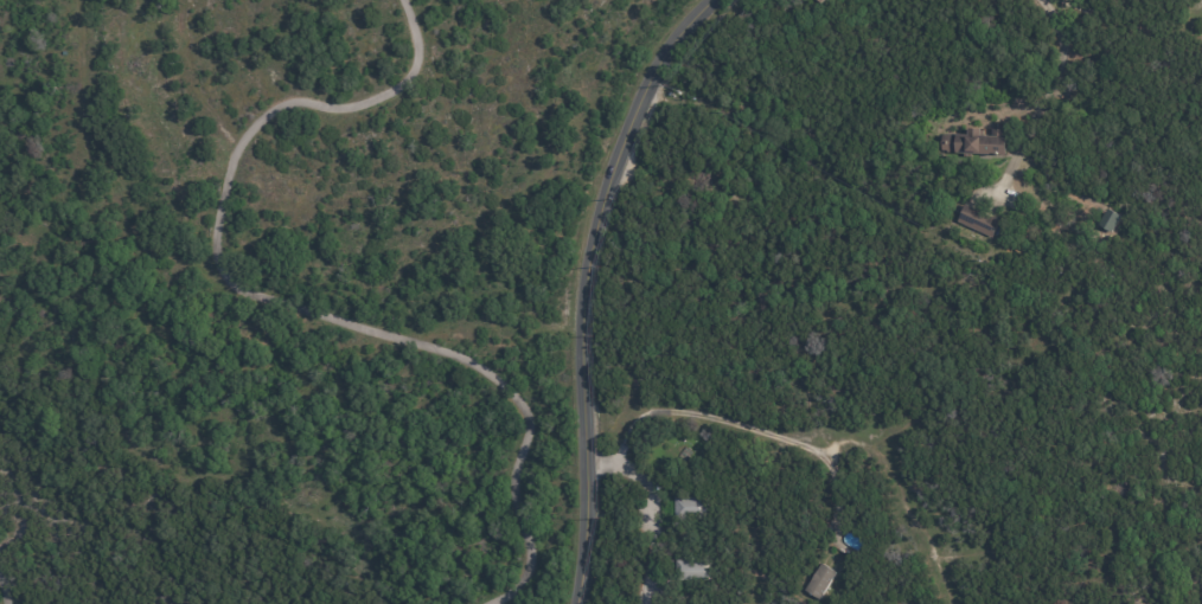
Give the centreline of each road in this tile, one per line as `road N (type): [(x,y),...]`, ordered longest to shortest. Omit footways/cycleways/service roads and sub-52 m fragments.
road 1 (residential): [(663,52),(600,197),(581,289),(586,500),(577,603)]

